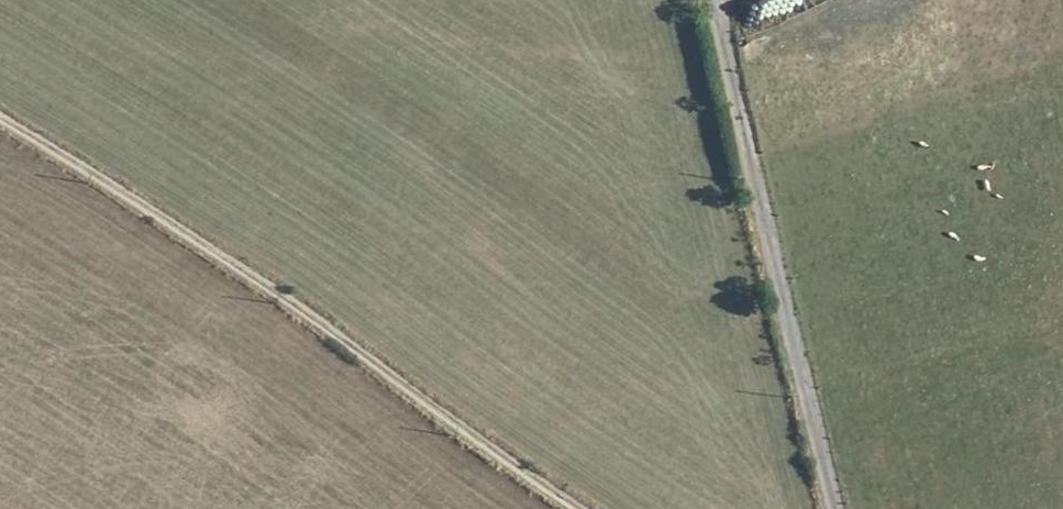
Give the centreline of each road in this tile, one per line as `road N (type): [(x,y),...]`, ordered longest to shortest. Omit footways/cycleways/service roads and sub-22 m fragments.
road 1 (track): [(0,115),(124,191),(586,508)]
road 2 (unclassified): [(842,508),(694,0)]

